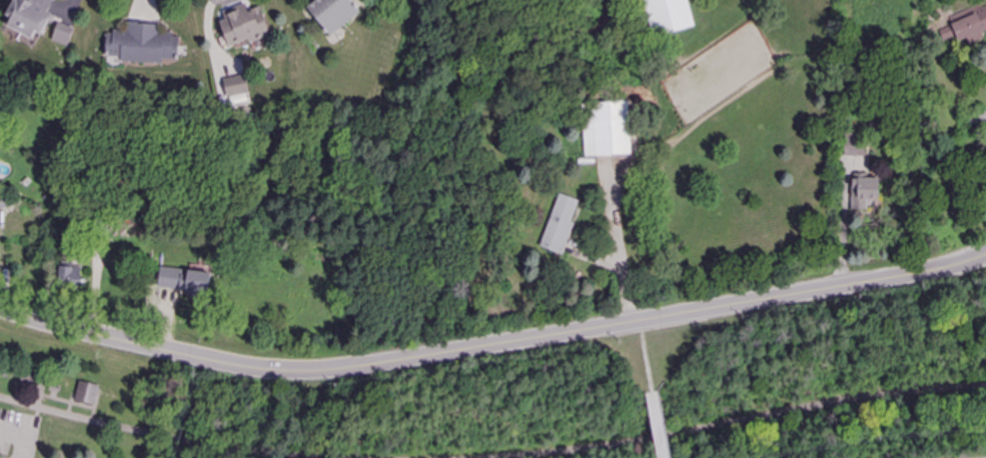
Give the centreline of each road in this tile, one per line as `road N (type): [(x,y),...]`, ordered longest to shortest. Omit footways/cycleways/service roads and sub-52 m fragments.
road 1 (tertiary): [(960,271),(311,375),(229,368),(0,308)]

